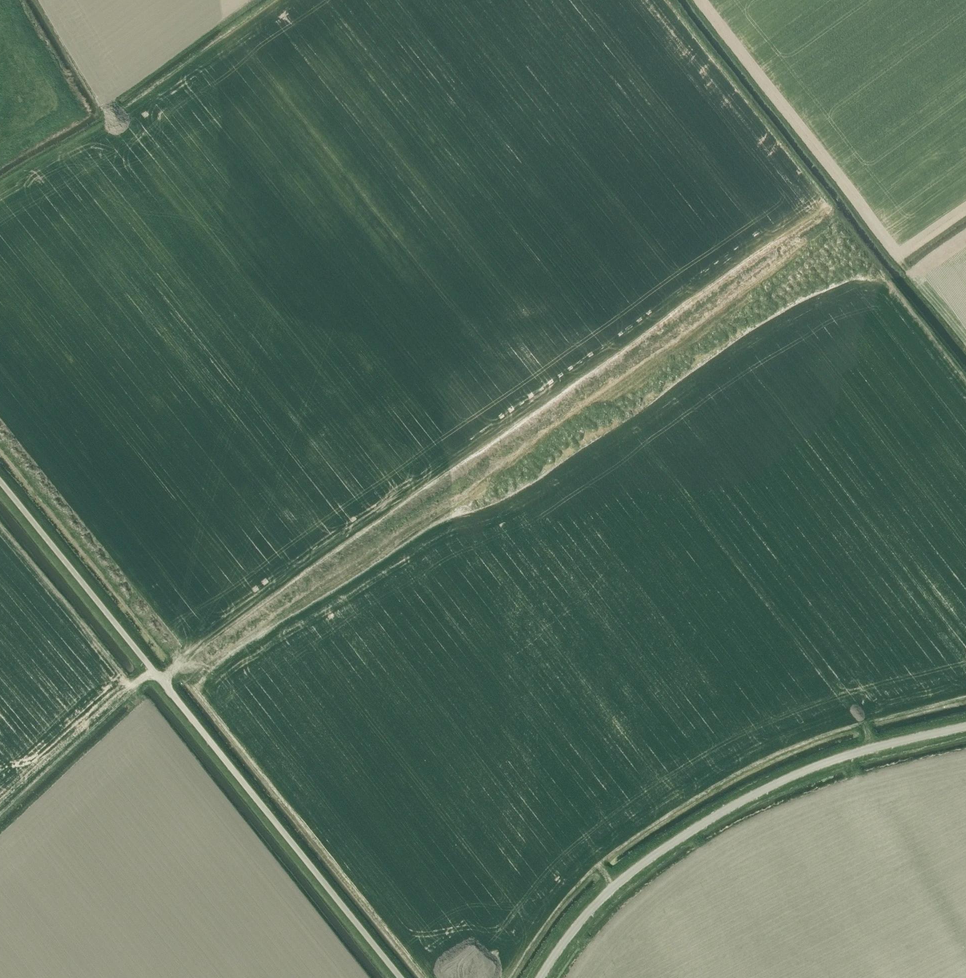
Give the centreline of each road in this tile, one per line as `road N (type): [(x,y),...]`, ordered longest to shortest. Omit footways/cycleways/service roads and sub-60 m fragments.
road 1 (unclassified): [(401,977),(0,481)]
road 2 (unclassified): [(545,977),(578,927),(629,876),(712,819),(780,783),(965,730)]

